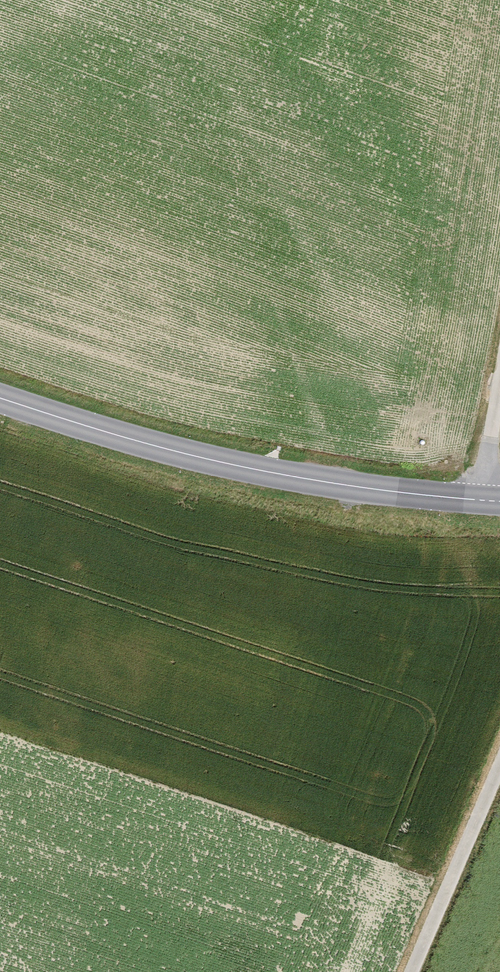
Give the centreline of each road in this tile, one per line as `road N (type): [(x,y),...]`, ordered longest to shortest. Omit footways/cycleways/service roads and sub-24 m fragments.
road 1 (tertiary): [(0,396),(241,467),(499,502)]
road 2 (track): [(407,971),(499,754)]
road 3 (track): [(479,501),(499,376)]

